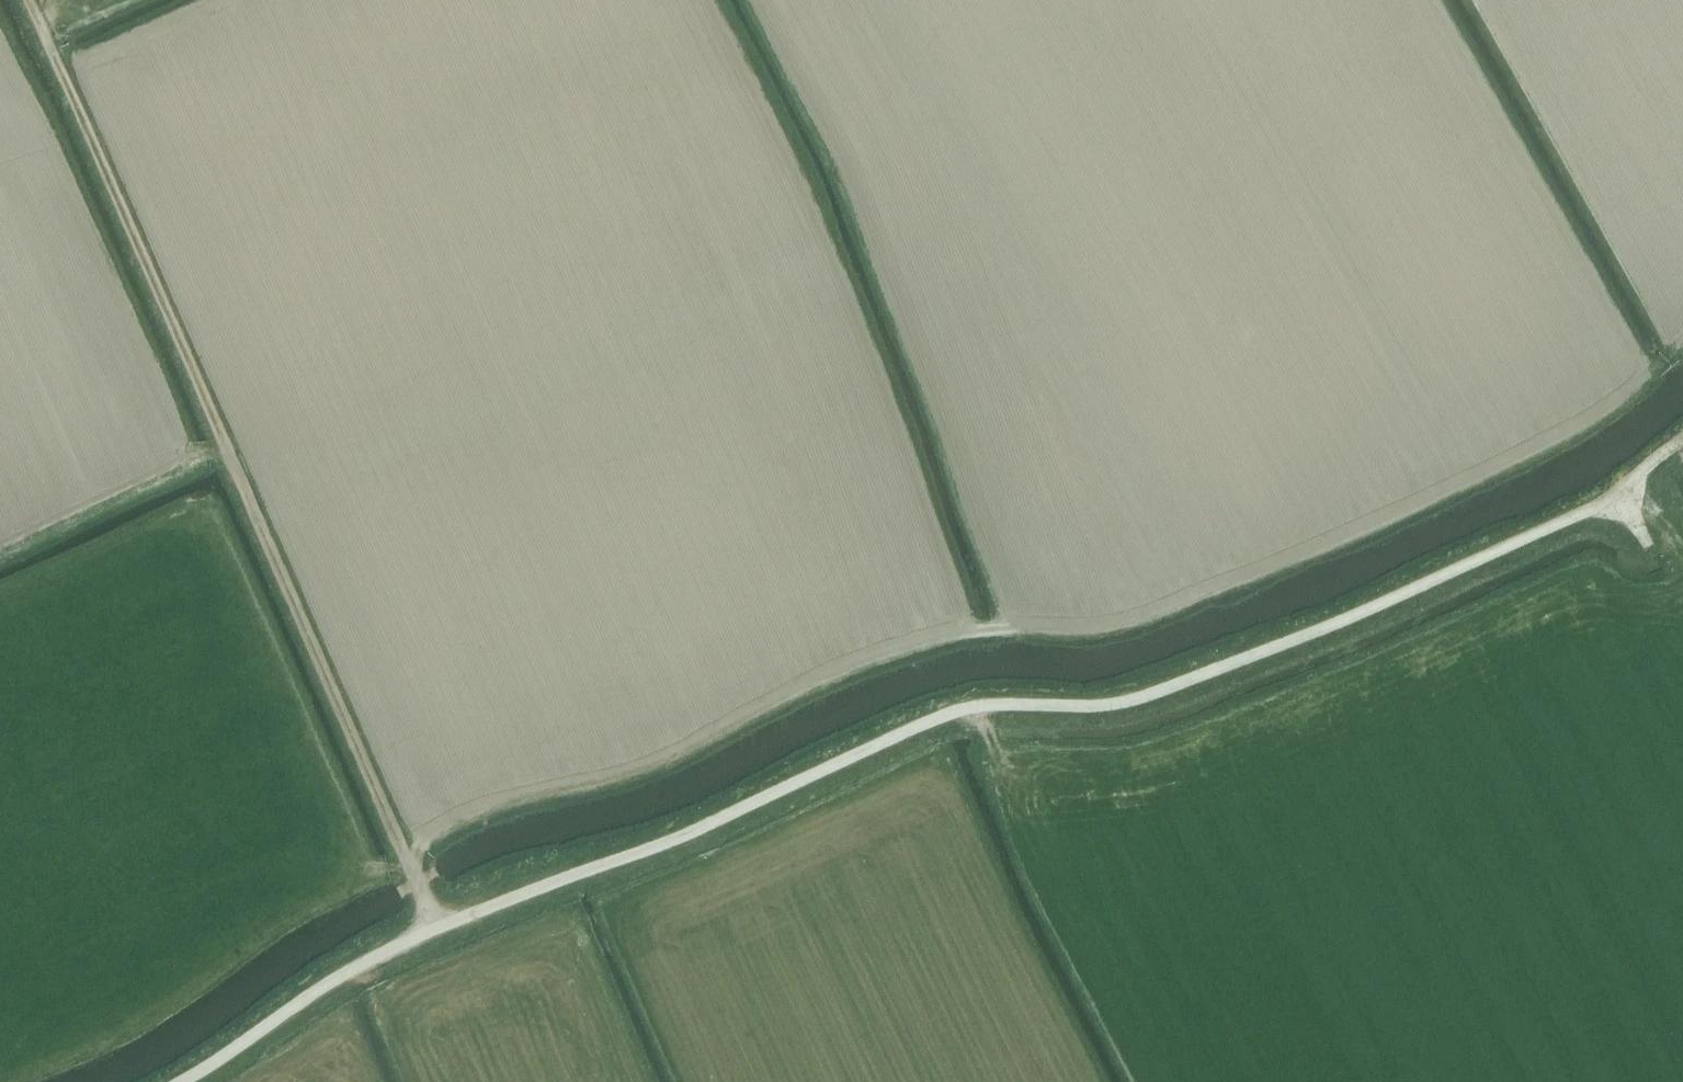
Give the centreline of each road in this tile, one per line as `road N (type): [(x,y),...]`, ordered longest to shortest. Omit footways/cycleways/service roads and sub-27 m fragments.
road 1 (track): [(435,929),(29,0)]
road 2 (unclassified): [(182,1081),(324,986),(435,929)]

